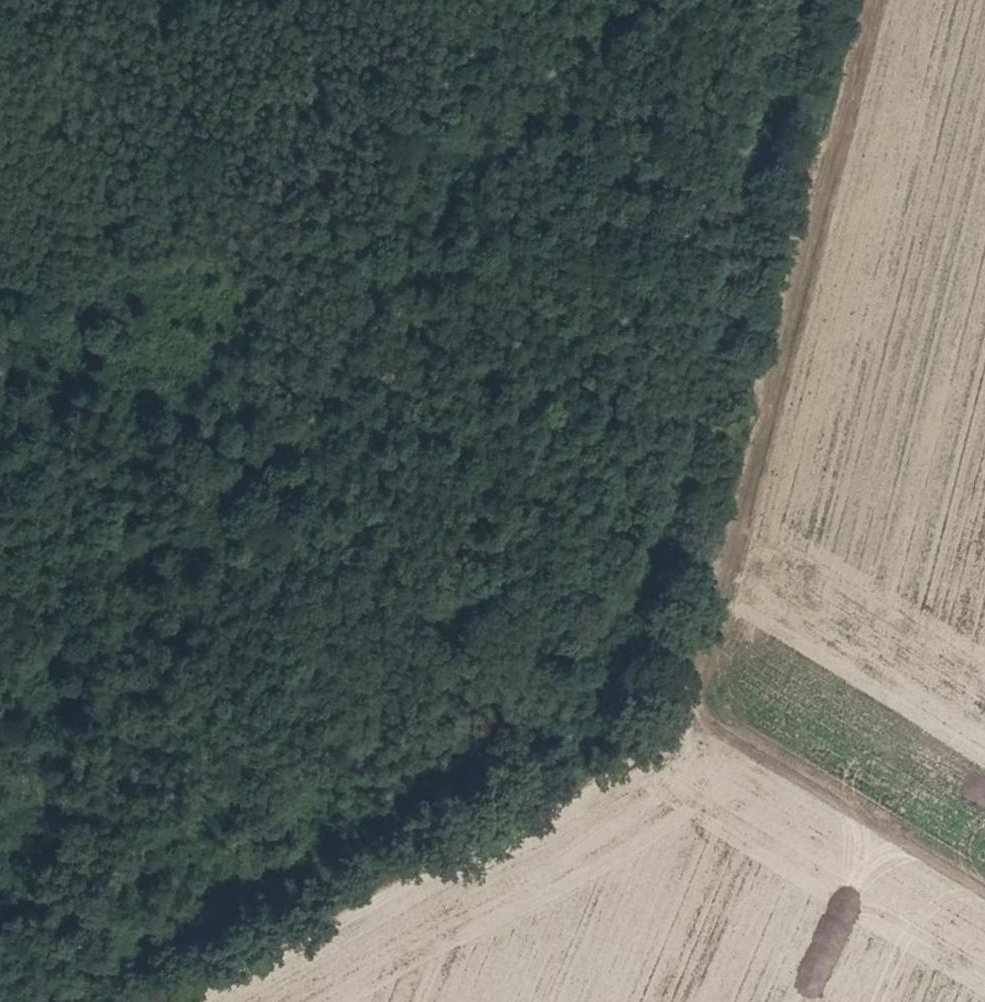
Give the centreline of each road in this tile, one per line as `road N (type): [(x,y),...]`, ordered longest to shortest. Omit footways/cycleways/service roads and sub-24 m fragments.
road 1 (track): [(984,901),(705,716),(700,681),(876,0)]

